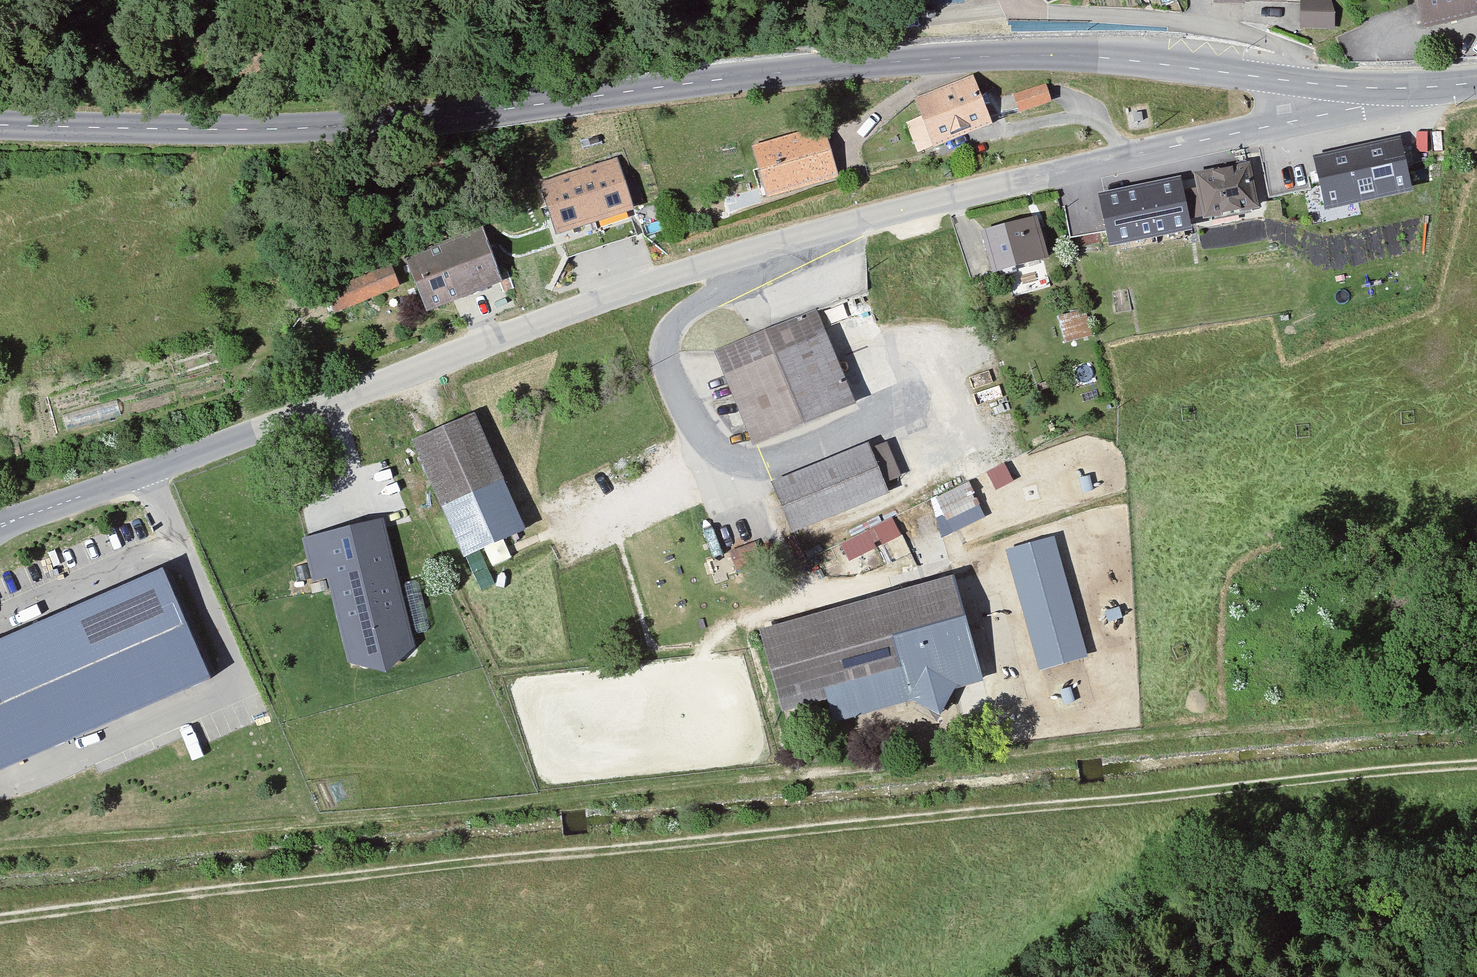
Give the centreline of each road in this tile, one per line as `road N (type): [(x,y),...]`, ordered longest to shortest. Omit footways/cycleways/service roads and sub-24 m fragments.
road 1 (tertiary): [(0,522),(546,317),(787,237),(1427,88)]
road 2 (track): [(0,918),(1343,771),(1476,765)]
road 3 (track): [(1476,719),(1144,739),(0,843)]
road 4 (tertiary): [(1427,88),(1005,56),(718,78),(466,115),(294,127),(0,124)]

